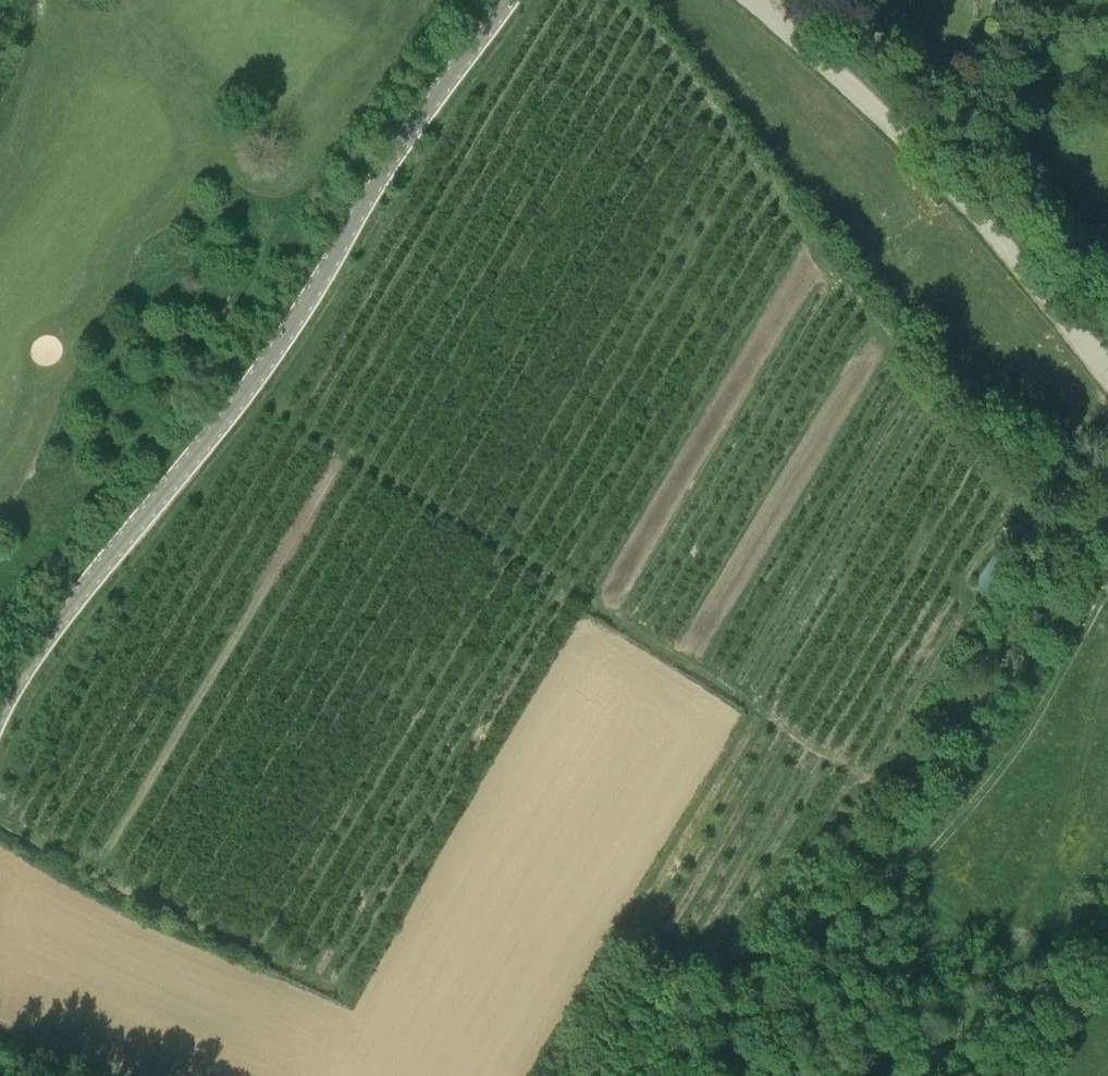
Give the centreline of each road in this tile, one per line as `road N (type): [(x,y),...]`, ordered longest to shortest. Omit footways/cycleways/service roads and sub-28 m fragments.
road 1 (tertiary): [(0,709),(73,601),(266,362),(422,115),(508,0)]
road 2 (unclassified): [(1107,364),(892,126),(753,0)]

